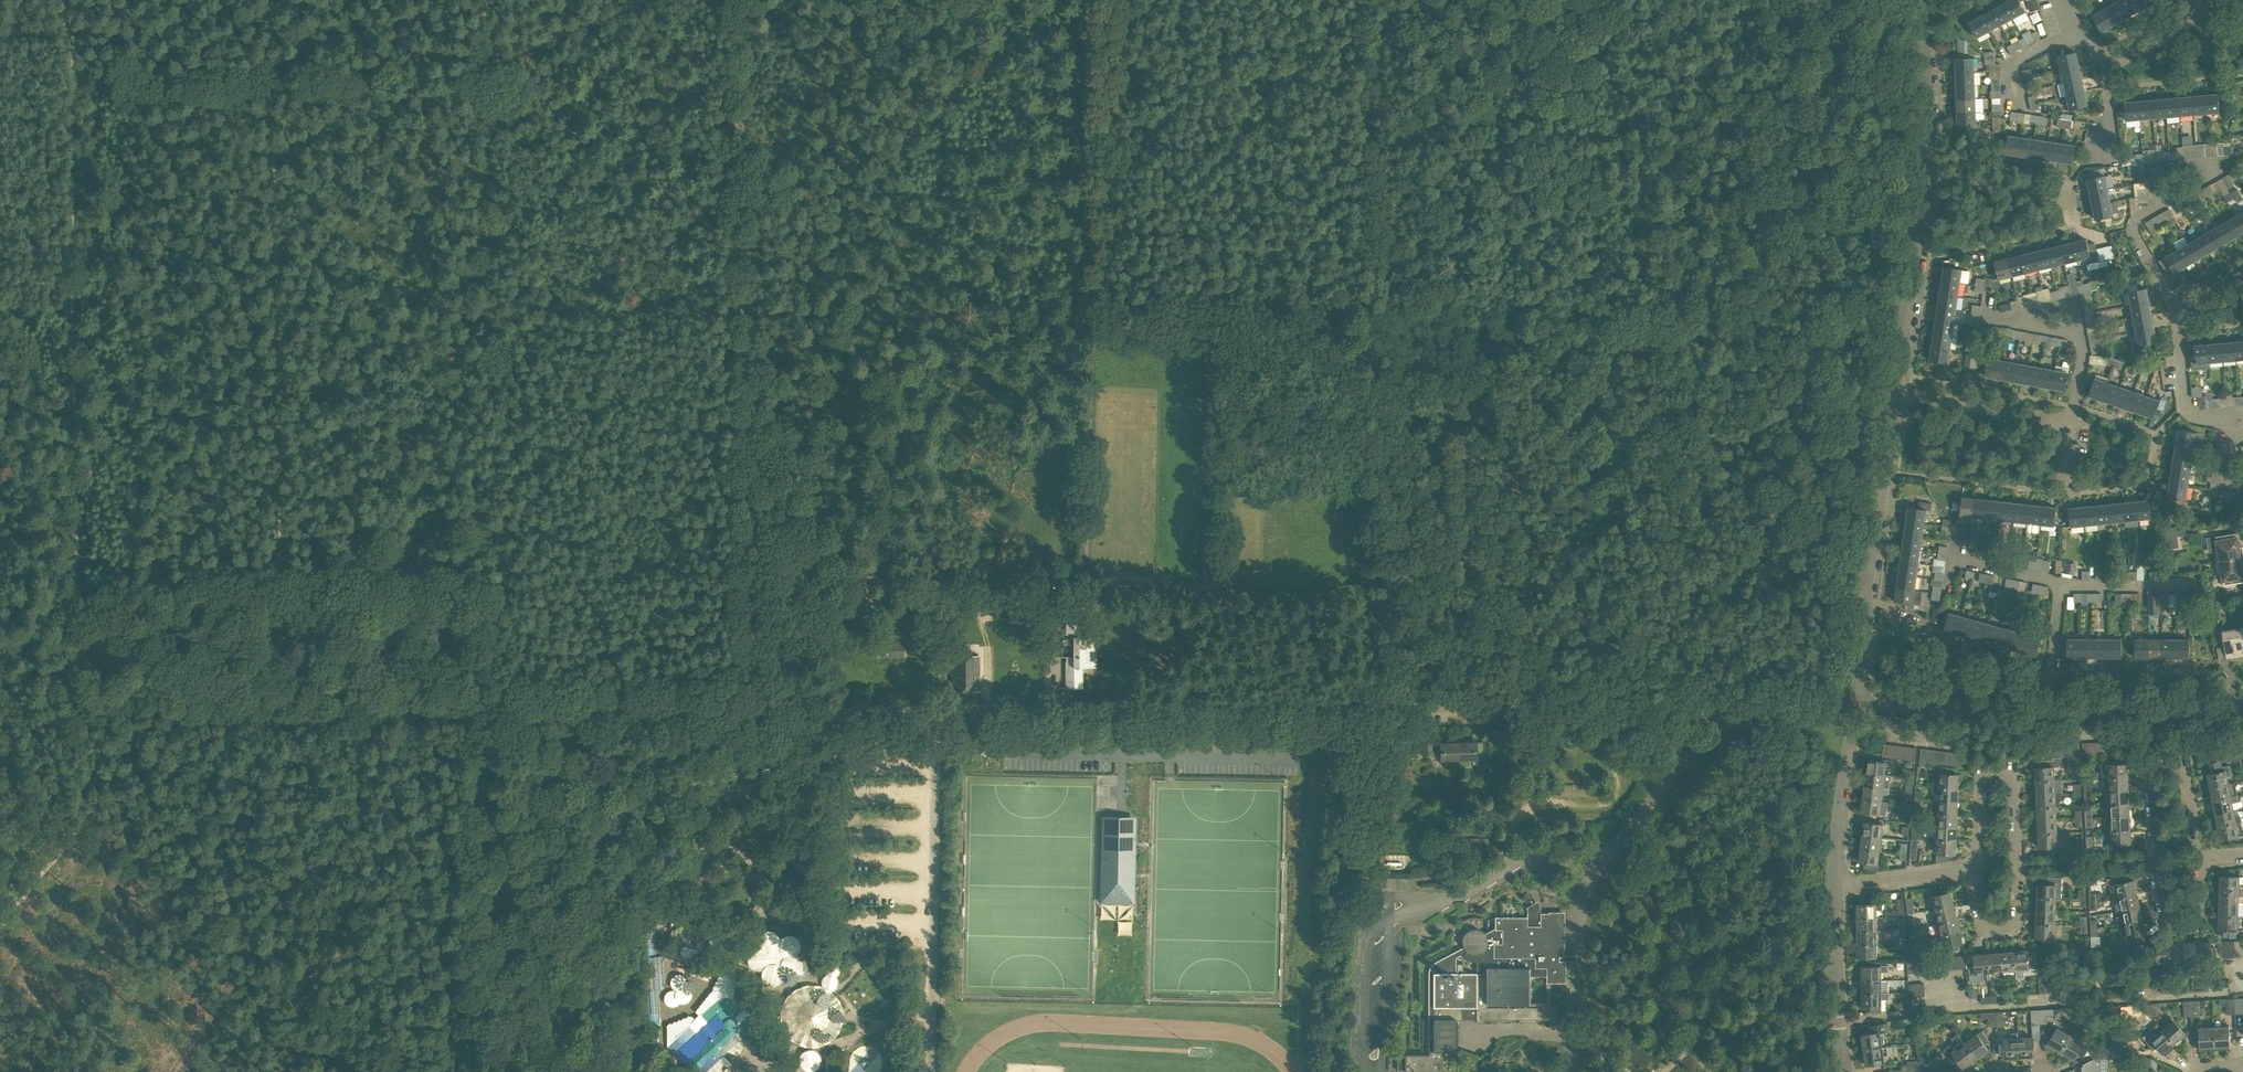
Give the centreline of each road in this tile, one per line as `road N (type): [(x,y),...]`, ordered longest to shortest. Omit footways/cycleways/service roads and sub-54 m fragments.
road 1 (residential): [(1857,708),(956,710),(937,722)]
road 2 (track): [(751,0),(744,88),(752,719)]
road 3 (track): [(81,720),(74,702),(68,35)]
road 4 (track): [(482,65),(493,701)]
road 5 (track): [(543,717),(81,720)]
road 6 (track): [(69,75),(481,73)]
road 7 (residential): [(931,1071),(937,722)]
road 8 (residential): [(2201,859),(2199,914),(2176,924),(2164,913),(2154,861),(2150,777),(2159,761),(2181,766),(2195,828)]
road 9 (residential): [(1976,871),(1982,775),(2007,771),(2015,787),(2013,927),(1983,927),(1977,906)]
road 10 (residential): [(1857,708),(1897,393)]
road 11 (track): [(0,929),(79,820),(81,720)]
road 12 (residential): [(1897,393),(1927,176)]
road 13 (residential): [(2242,708),(2048,708)]
road 14 (residential): [(2048,708),(1857,708)]
road 15 (residential): [(1844,1071),(1834,887)]
road 16 (residential): [(1834,887),(1857,708)]
road 17 (residential): [(1927,176),(1917,0)]
road 18 (residential): [(2073,225),(2060,195),(1927,176)]
road 19 (residential): [(2057,422),(1897,393)]
road 20 (residential): [(1834,887),(1976,871)]
road 21 (residential): [(2109,66),(2226,0)]
road 22 (residential): [(2048,708),(2059,583)]
road 23 (residential): [(2180,585),(2059,583)]

